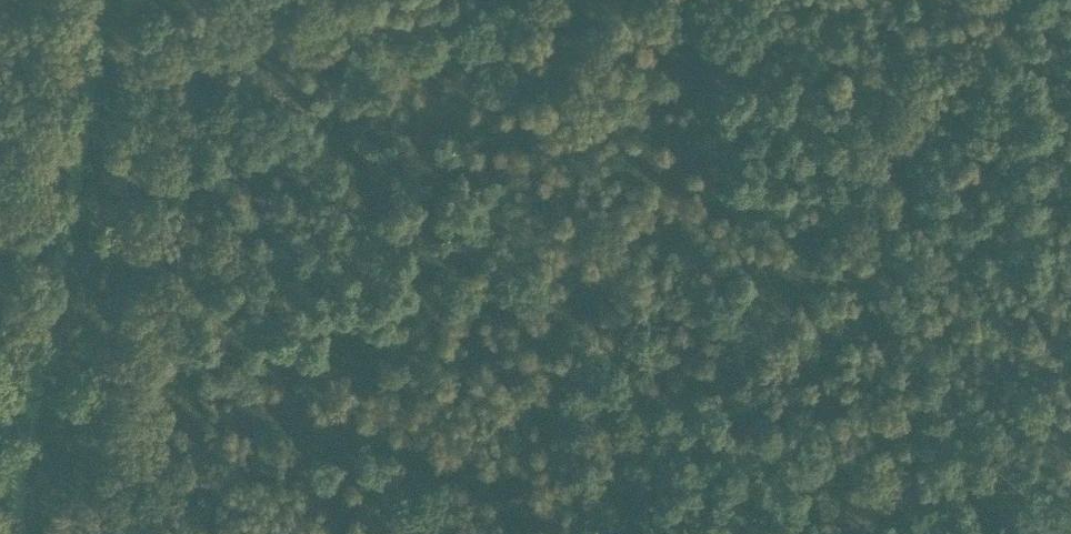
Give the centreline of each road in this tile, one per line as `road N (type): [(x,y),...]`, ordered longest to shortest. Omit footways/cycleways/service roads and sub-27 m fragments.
road 1 (track): [(0,489),(85,0)]

